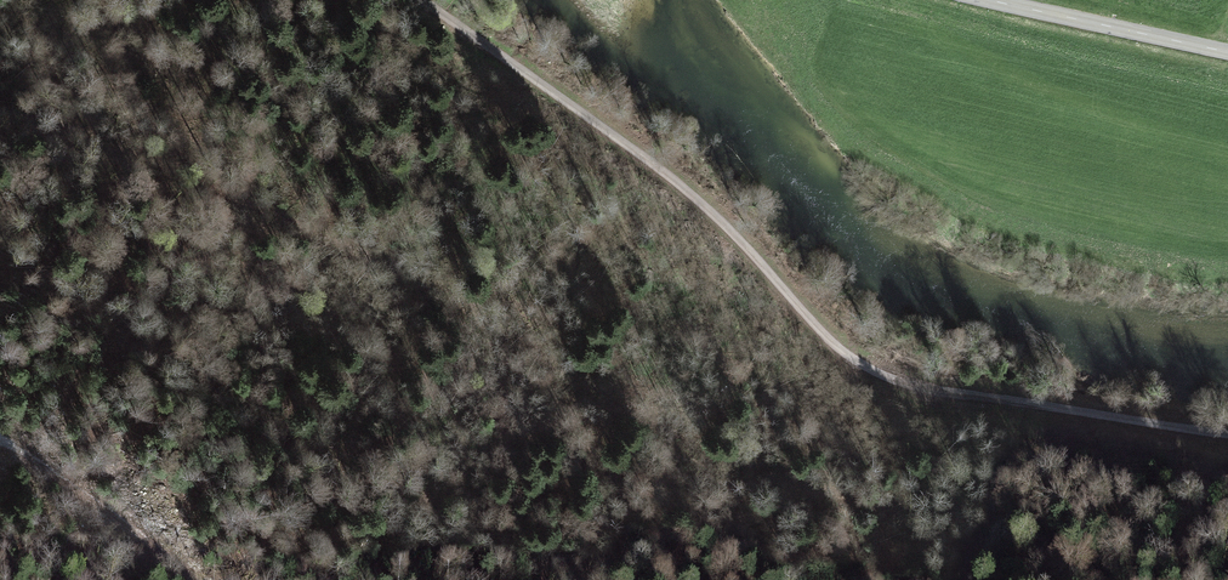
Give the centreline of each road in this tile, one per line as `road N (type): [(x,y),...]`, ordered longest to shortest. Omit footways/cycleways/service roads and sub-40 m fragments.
road 1 (unclassified): [(417,0),(675,179),(865,366),(933,390),(1227,433)]
road 2 (track): [(865,366),(988,449),(1227,513)]
road 3 (secondary): [(1227,55),(980,0)]
road 4 (track): [(550,89),(324,0)]
road 5 (track): [(199,579),(0,443)]

